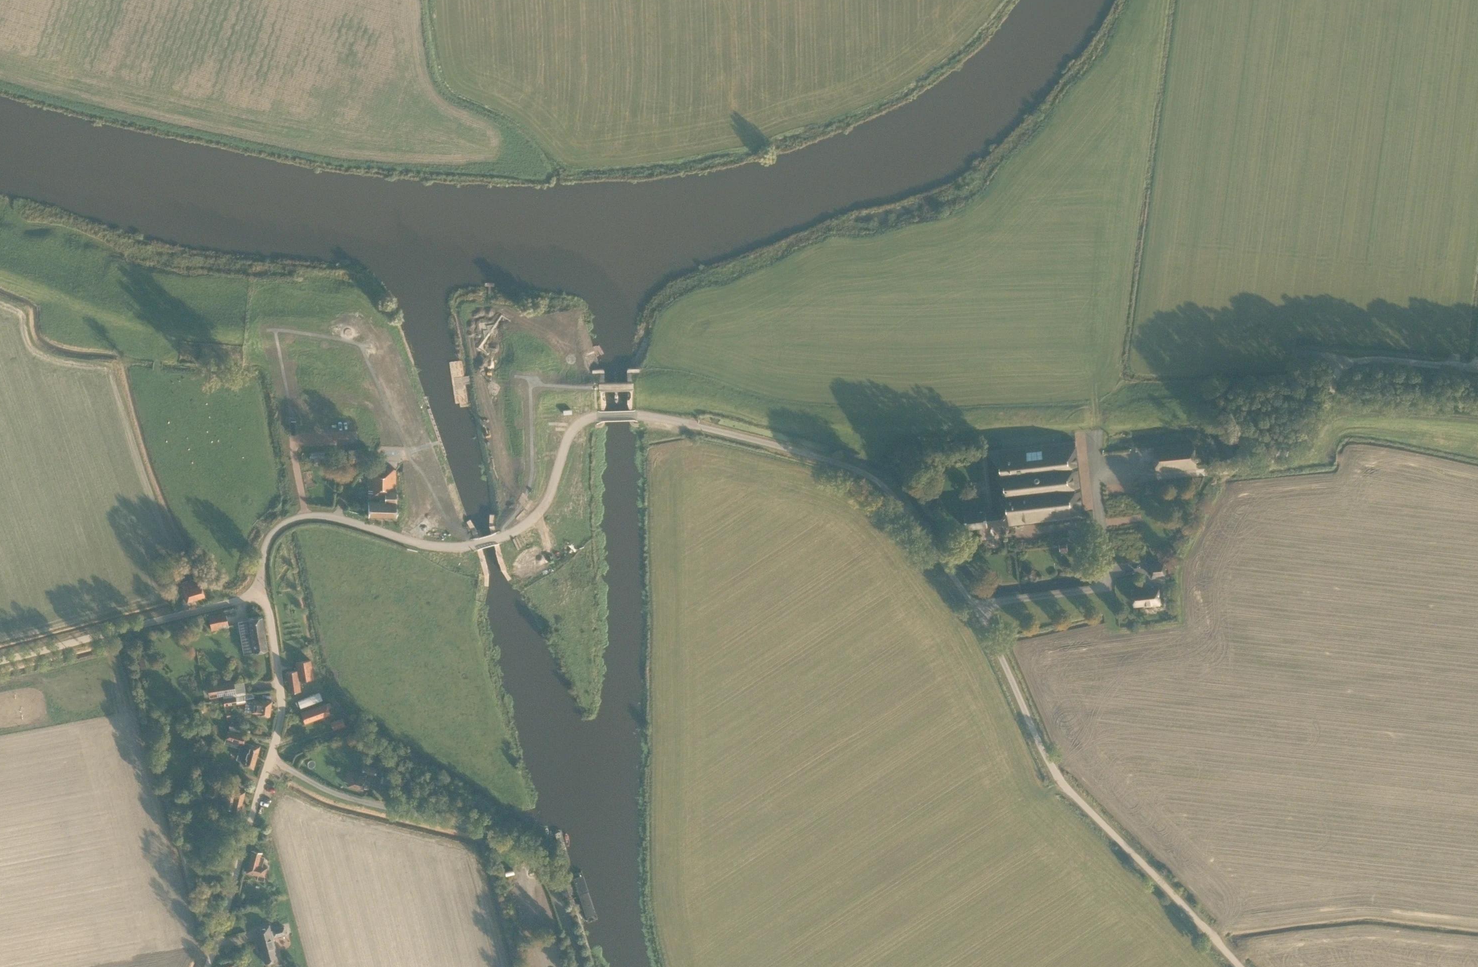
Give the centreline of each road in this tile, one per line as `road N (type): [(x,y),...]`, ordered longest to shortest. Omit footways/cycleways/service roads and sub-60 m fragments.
road 1 (unclassified): [(1242,966),(1064,778),(981,621),(873,476),(630,414)]
road 2 (unclassified): [(259,594),(268,537),(304,516),(450,546),(515,530),(545,503),(579,429),(597,416),(630,414)]
road 3 (track): [(1096,480),(1245,467),(1292,449),(1319,421),(1343,369),(1360,358),(1477,368)]
road 4 (unclassified): [(583,966),(554,889),(515,845),(342,795),(270,759)]
road 5 (unclassified): [(207,966),(270,759)]
road 6 (unclassified): [(270,759),(280,682),(259,594)]
road 7 (unclassified): [(259,594),(116,630)]

